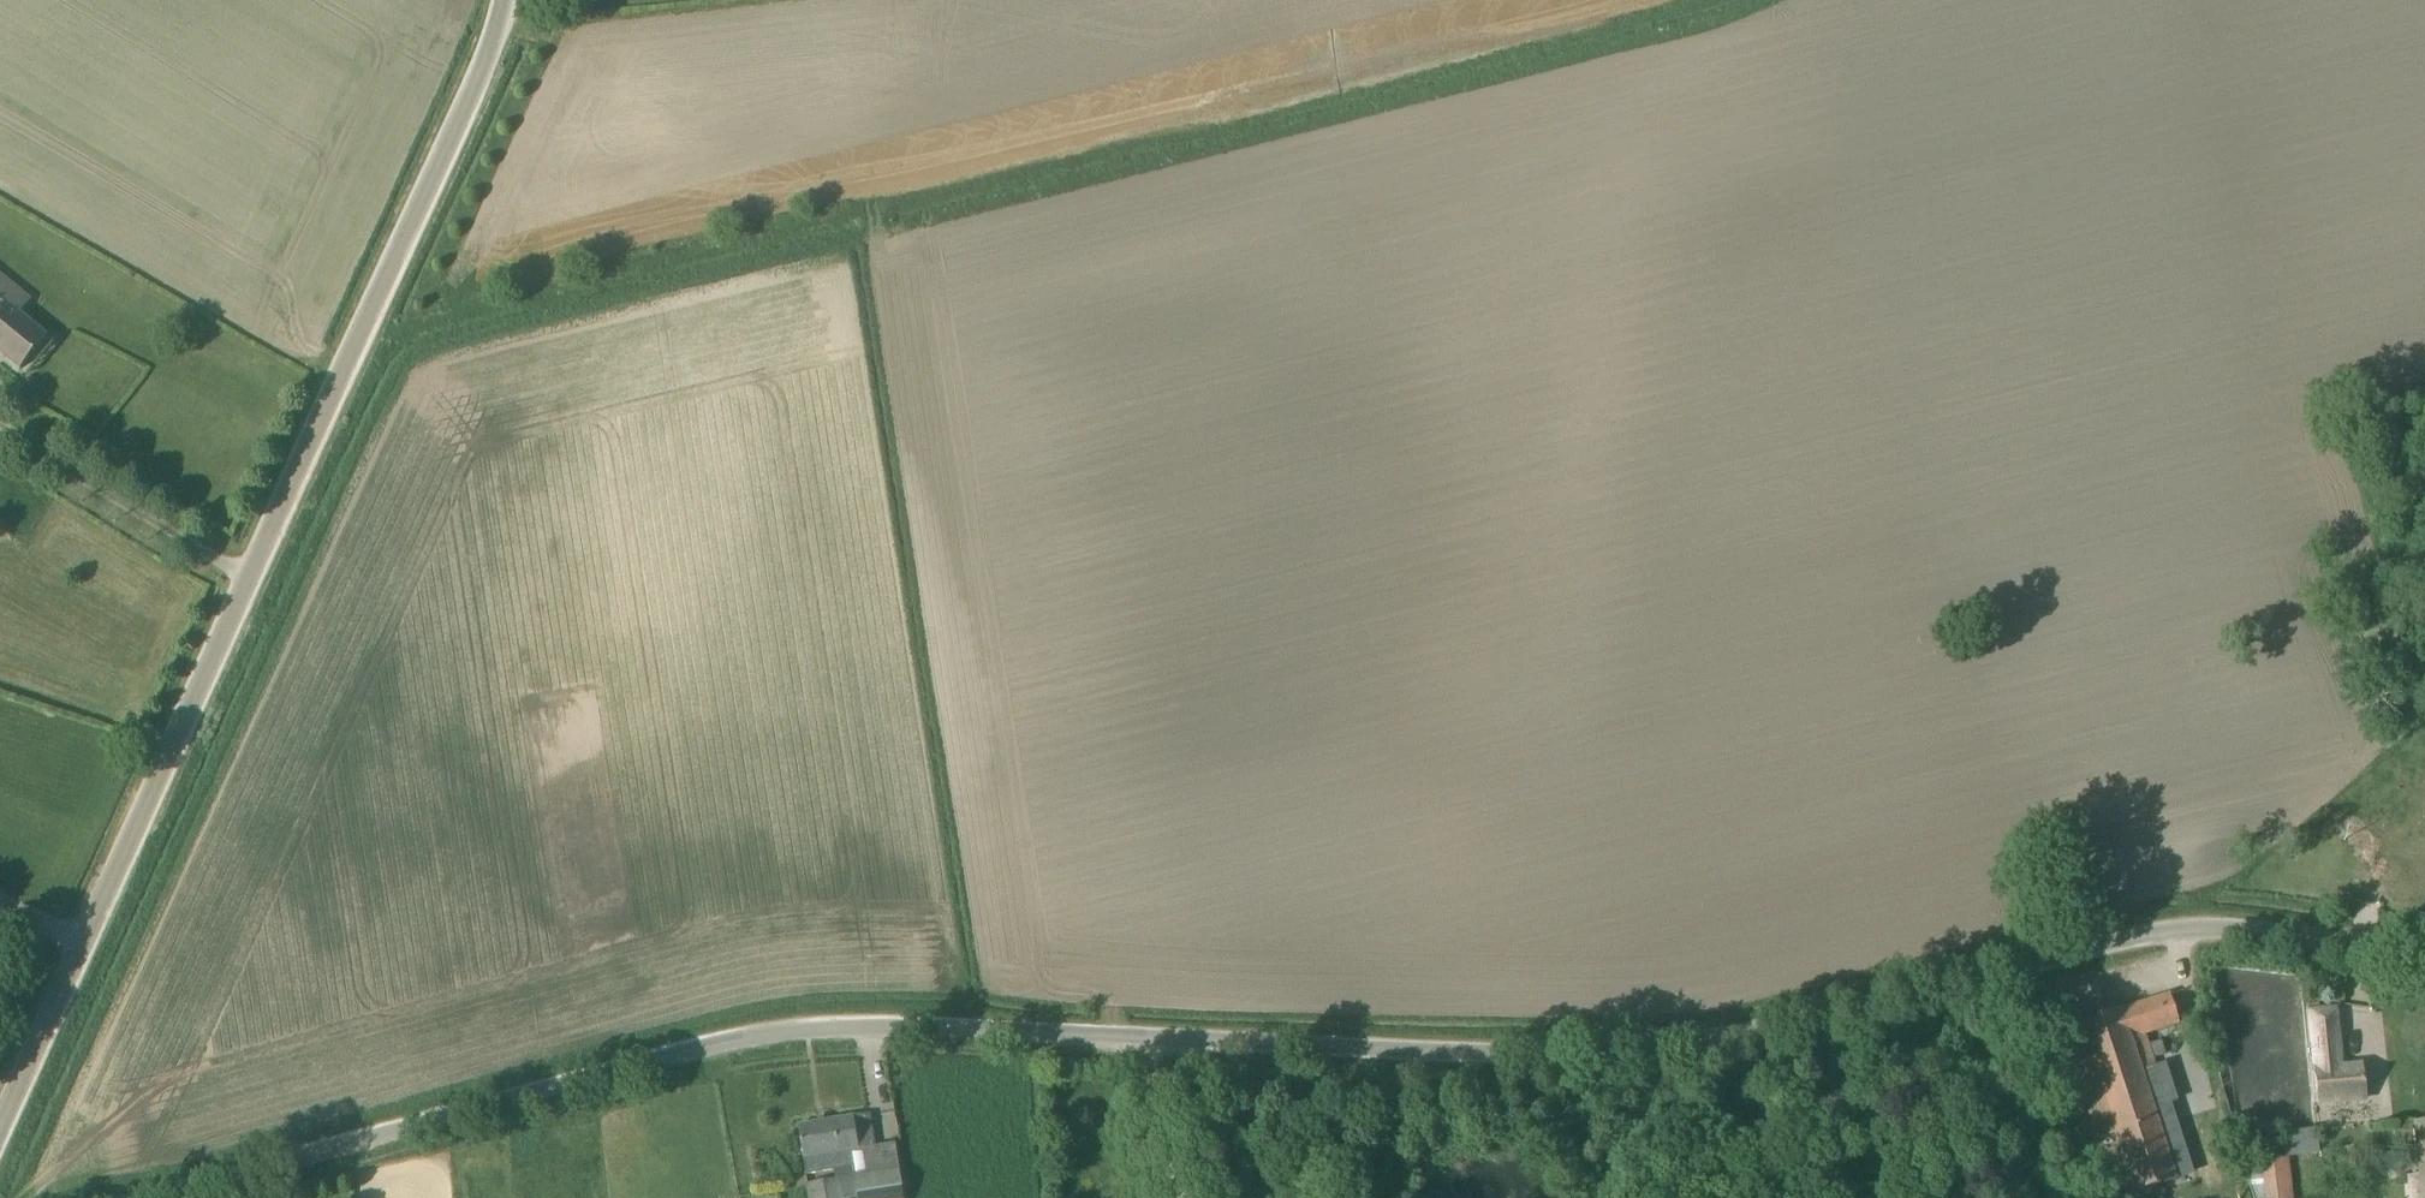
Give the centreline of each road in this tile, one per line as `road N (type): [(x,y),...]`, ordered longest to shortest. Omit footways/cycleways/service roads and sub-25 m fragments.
road 1 (unclassified): [(98,1197),(807,1014),(1674,1046),(1778,1030),(2167,926),(2268,925),(2424,947)]
road 2 (tertiary): [(0,1145),(31,1093),(482,69),(503,0)]

